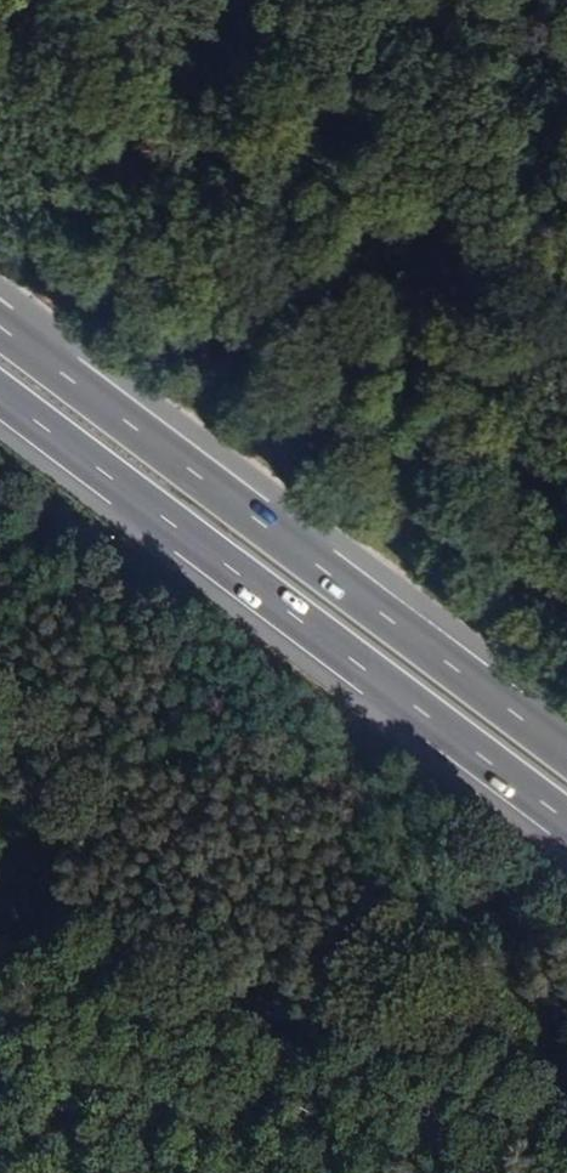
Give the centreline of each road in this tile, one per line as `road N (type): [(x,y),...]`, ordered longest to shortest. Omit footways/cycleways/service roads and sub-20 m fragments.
road 1 (motorway): [(566,753),(0,326)]
road 2 (motorway): [(0,394),(566,821)]

